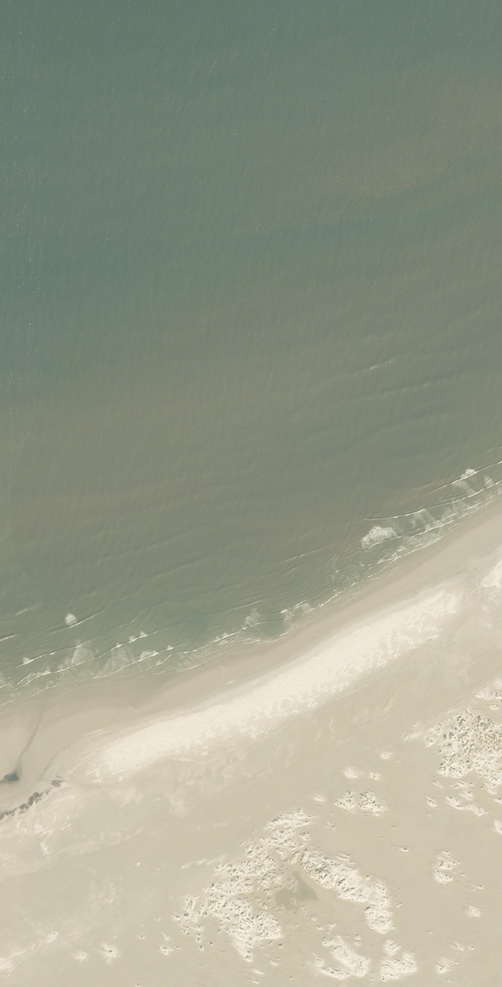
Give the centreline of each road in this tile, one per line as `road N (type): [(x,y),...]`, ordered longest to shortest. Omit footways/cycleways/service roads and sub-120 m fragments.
road 1 (track): [(0,899),(501,597)]

